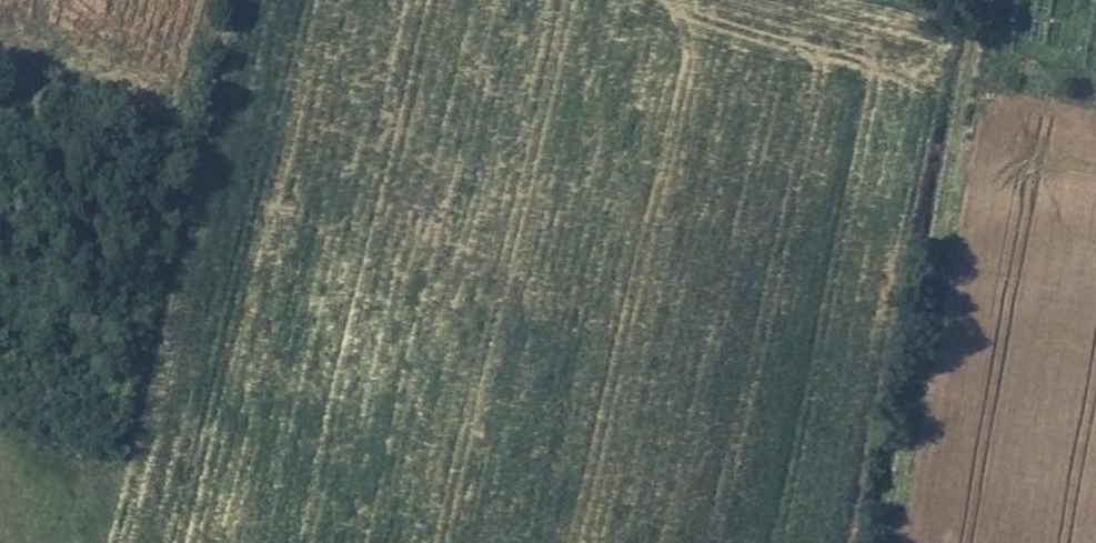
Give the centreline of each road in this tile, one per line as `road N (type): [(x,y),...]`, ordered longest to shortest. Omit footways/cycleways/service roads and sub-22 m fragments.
road 1 (track): [(875,542),(976,0)]

